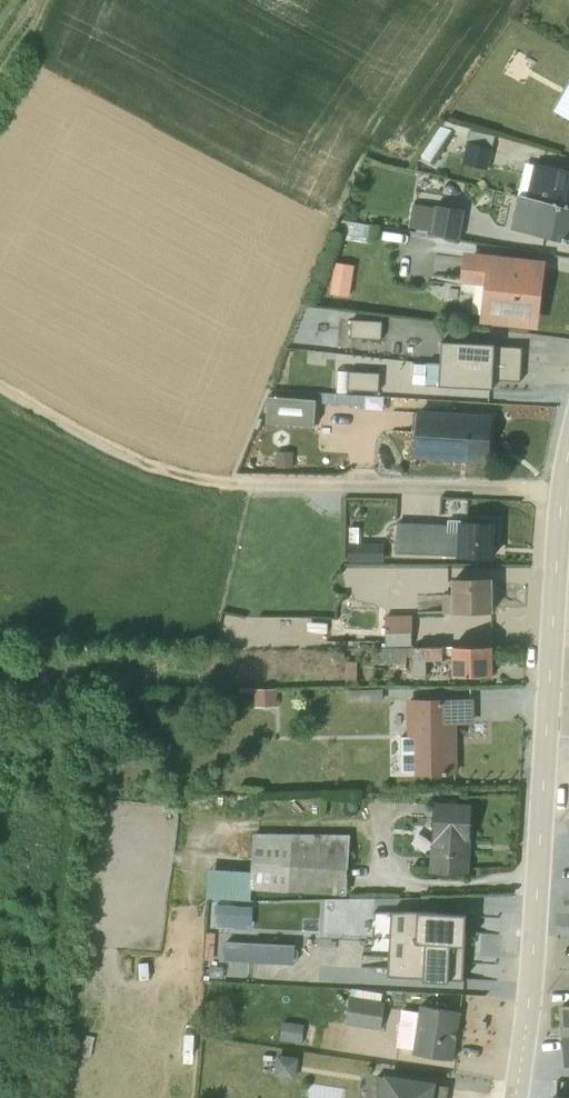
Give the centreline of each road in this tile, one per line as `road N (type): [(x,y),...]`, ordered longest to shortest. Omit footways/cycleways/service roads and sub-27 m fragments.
road 1 (residential): [(517,1097),(550,785),(566,490)]
road 2 (unclassified): [(231,481),(566,490)]
road 3 (track): [(0,386),(150,467),(231,481)]

